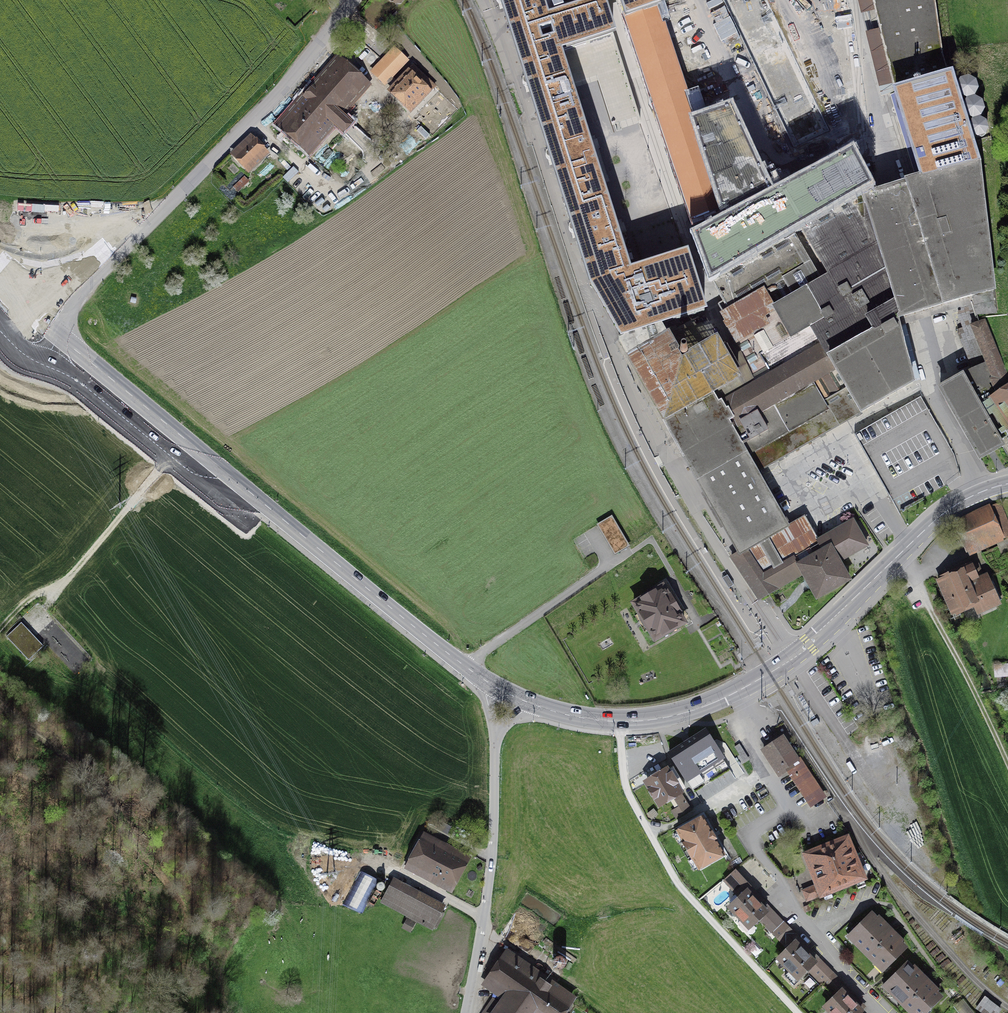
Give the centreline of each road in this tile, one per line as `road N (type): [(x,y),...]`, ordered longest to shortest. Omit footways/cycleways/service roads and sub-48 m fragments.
road 1 (secondary): [(491,684),(65,342)]
road 2 (residential): [(882,1012),(798,914),(747,834),(791,808),(755,752),(741,689)]
road 3 (unclassified): [(355,0),(252,121),(111,255)]
road 4 (secondary): [(1007,484),(943,514),(809,644),(741,689)]
road 5 (track): [(190,919),(103,783),(0,702)]
road 6 (unclassified): [(465,1012),(492,864),(497,726)]
road 7 (track): [(188,436),(67,581),(34,595),(0,628)]
road 8 (track): [(900,554),(1007,767)]
road 9 (secondary): [(741,689),(679,715),(637,721),(529,703)]
road 10 (track): [(0,855),(94,918),(137,927),(190,919)]

